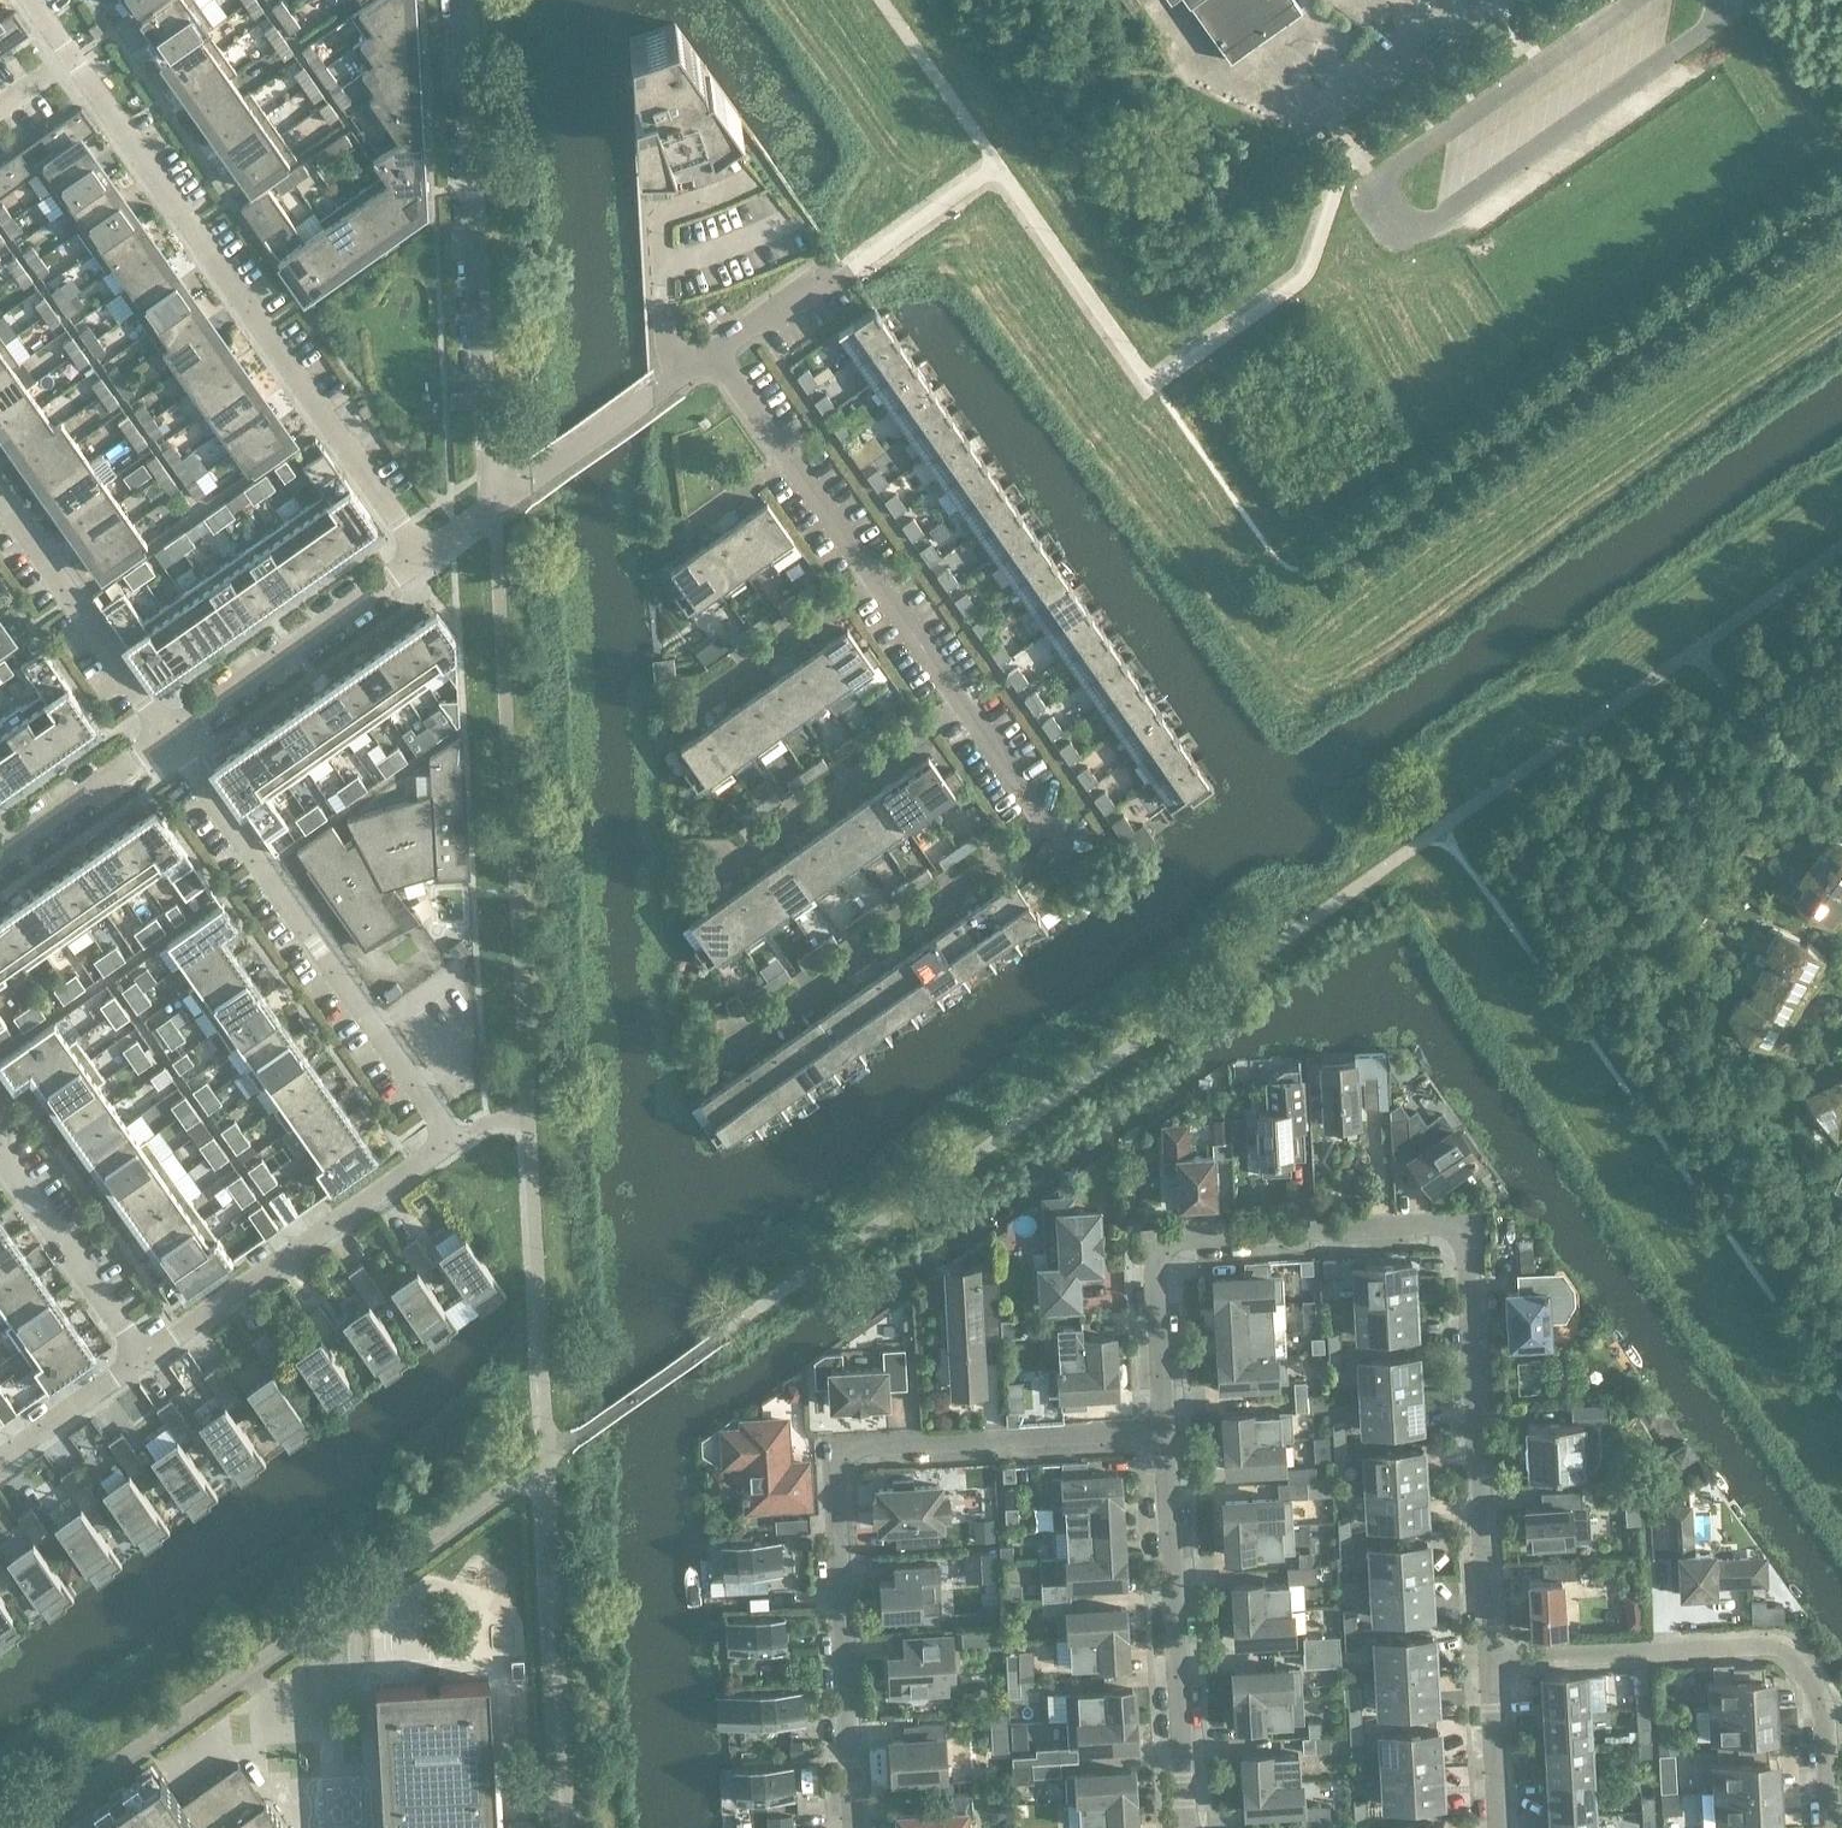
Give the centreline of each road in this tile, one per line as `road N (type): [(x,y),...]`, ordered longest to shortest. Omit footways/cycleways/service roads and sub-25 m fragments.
road 1 (residential): [(1491,1660),(1464,1226),(1153,1241),(1165,1428)]
road 2 (residential): [(144,1356),(453,1142),(168,736)]
road 3 (residential): [(855,1827),(835,1449),(1165,1428)]
road 4 (residential): [(421,554),(73,57)]
road 5 (residential): [(710,358),(1047,821)]
road 6 (residential): [(498,505),(489,471),(461,0)]
road 7 (residential): [(1832,1827),(1825,1711),(1806,1673),(1775,1645),(1491,1660)]
road 8 (residential): [(1165,1428),(1188,1827)]
road 9 (residential): [(421,554),(168,736)]
road 10 (residential): [(168,736),(0,496)]
road 11 (residential): [(144,1356),(0,1152)]
road 12 (residential): [(498,505),(681,378)]
road 13 (residential): [(681,378),(667,342),(659,164)]
road 14 (residential): [(168,736),(0,854)]
road 15 (residential): [(0,1458),(144,1356)]
road 16 (residential): [(710,358),(852,267)]
road 17 (residential): [(1500,1827),(1491,1660)]

